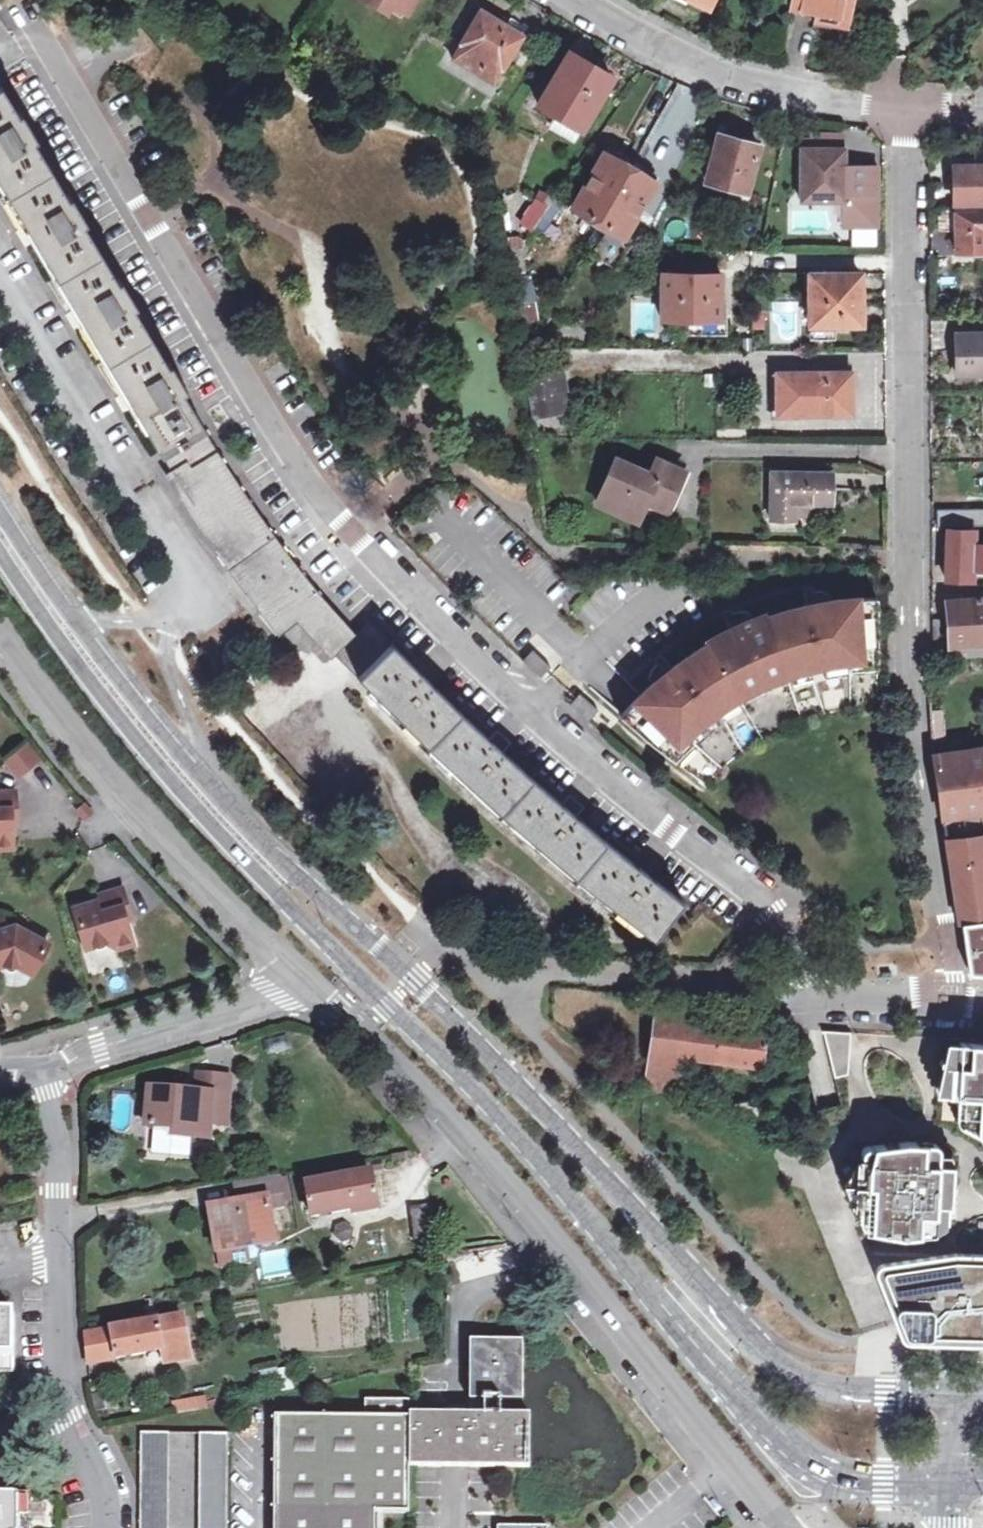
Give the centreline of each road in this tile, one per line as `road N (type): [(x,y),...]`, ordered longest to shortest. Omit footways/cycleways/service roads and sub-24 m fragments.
road 1 (residential): [(43,39),(299,465),(399,588),(533,715),(773,911),(806,960),(812,999),(951,1004)]
road 2 (secondary): [(0,555),(127,731),(203,817),(479,1097),(776,1439),(846,1477),(949,1481)]
road 3 (secondary): [(949,1393),(831,1387),(797,1376),(744,1333),(515,1078),(152,717),(0,504)]
road 4 (residential): [(907,107),(907,666),(953,971),(951,1004)]
road 5 (unclassified): [(305,985),(473,1144),(782,1527)]
road 6 (residential): [(109,1527),(102,1480),(70,1420),(61,1371),(63,1192),(58,1089),(48,1061)]
road 7 (unclassified): [(0,634),(173,848),(305,985)]
road 8 (residential): [(907,107),(828,98),(710,70),(581,0)]
road 9 (residential): [(48,1061),(305,985)]

